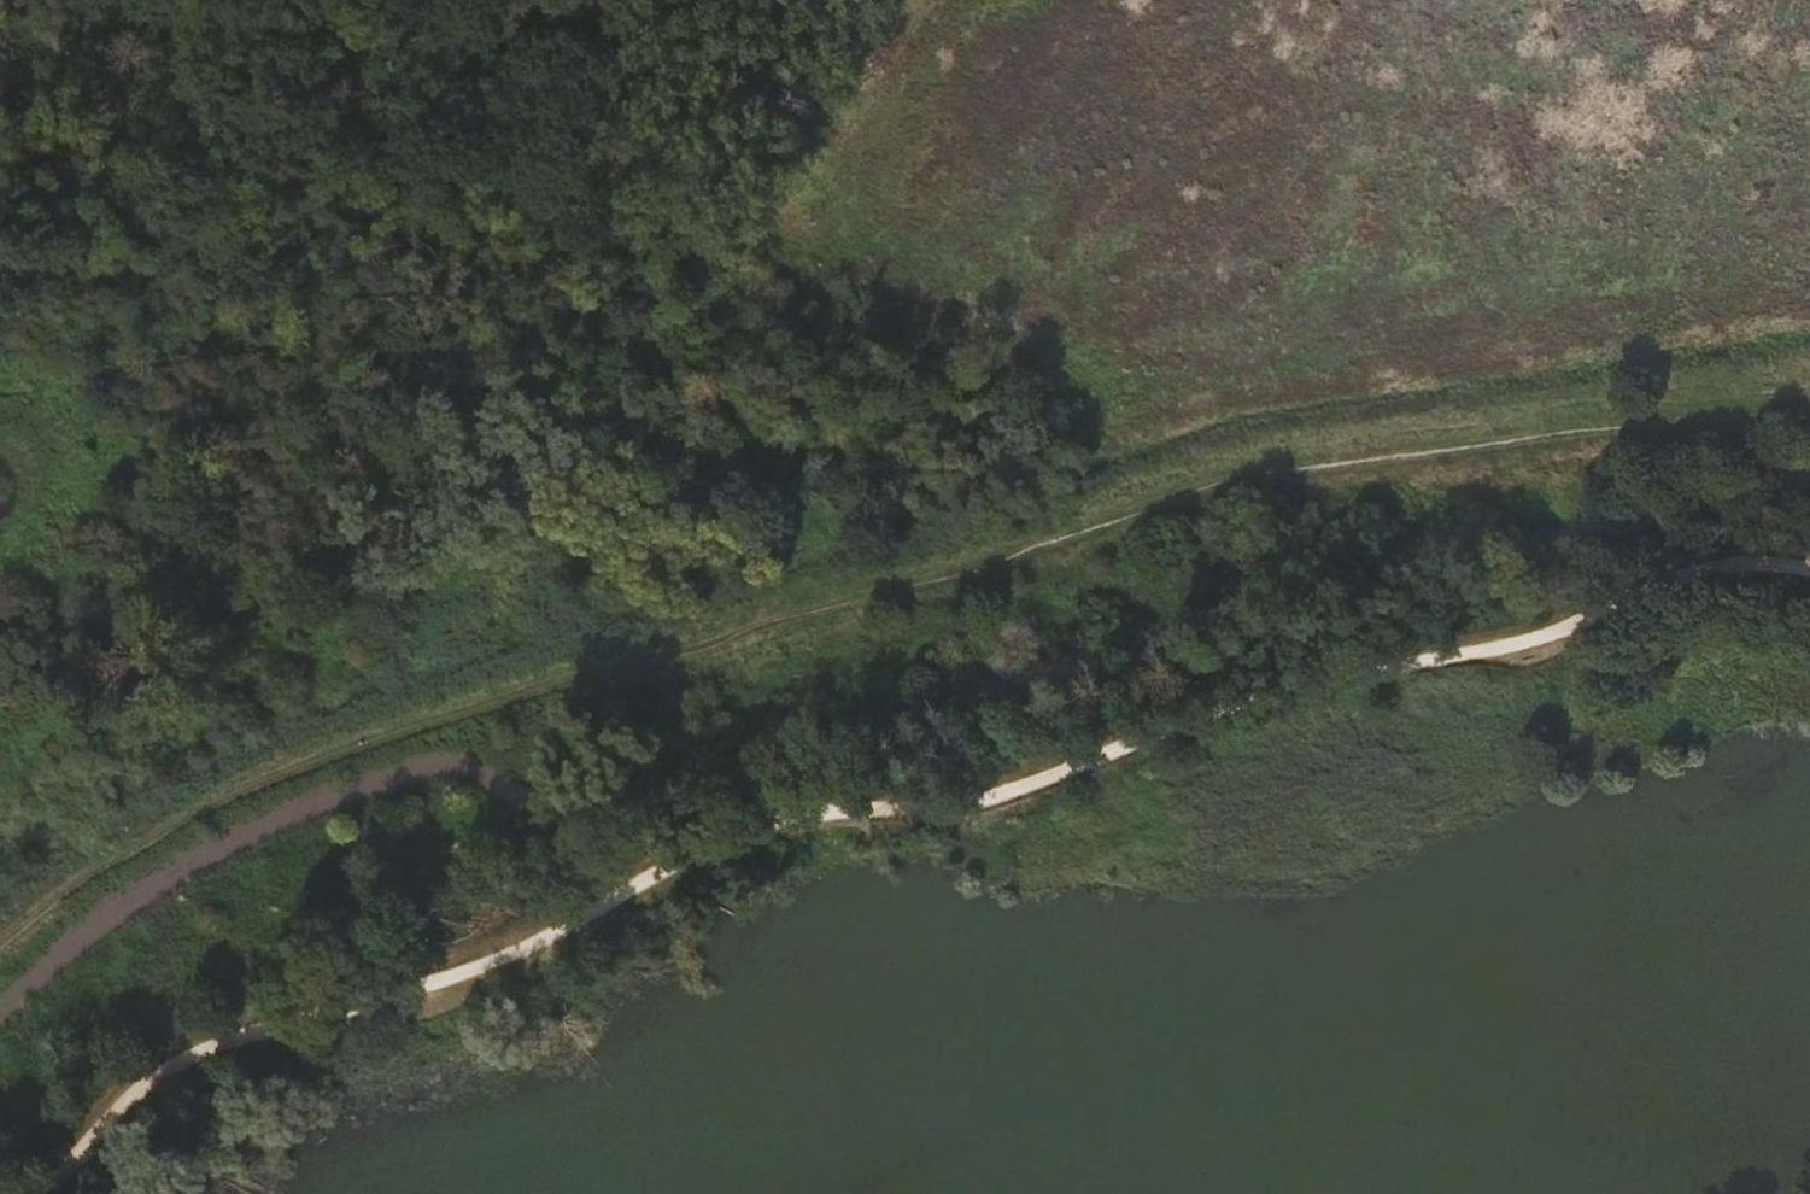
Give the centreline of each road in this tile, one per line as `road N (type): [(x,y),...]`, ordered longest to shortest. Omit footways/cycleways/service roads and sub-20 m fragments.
road 1 (track): [(0,938),(54,888),(305,762),(565,682),(1283,474),(1724,423),(1809,405)]

